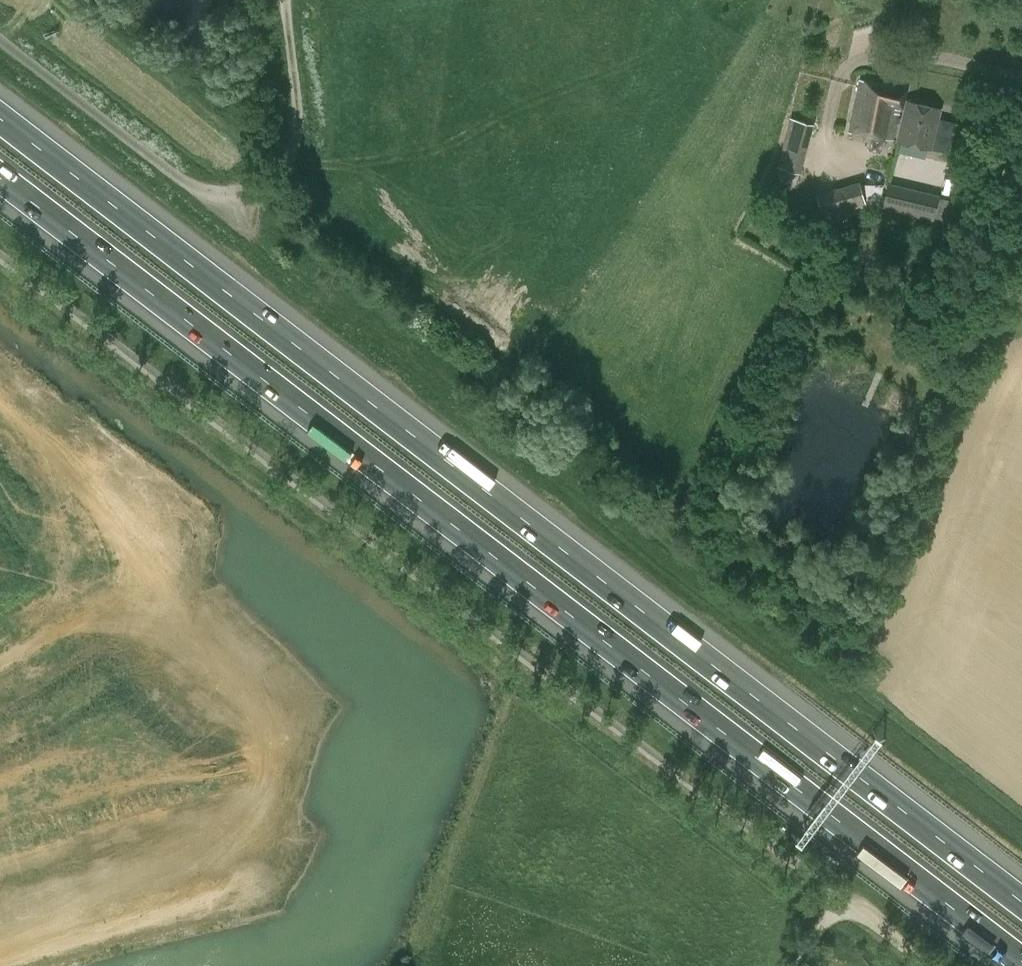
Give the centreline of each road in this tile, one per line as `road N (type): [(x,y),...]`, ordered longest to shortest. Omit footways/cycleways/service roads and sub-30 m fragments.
road 1 (motorway): [(1021,902),(0,118)]
road 2 (motorway): [(0,175),(1021,959)]
road 3 (unclassified): [(931,965),(0,255)]
road 4 (unclassified): [(288,0),(299,128),(293,150),(254,177),(226,182),(201,178),(0,30)]

